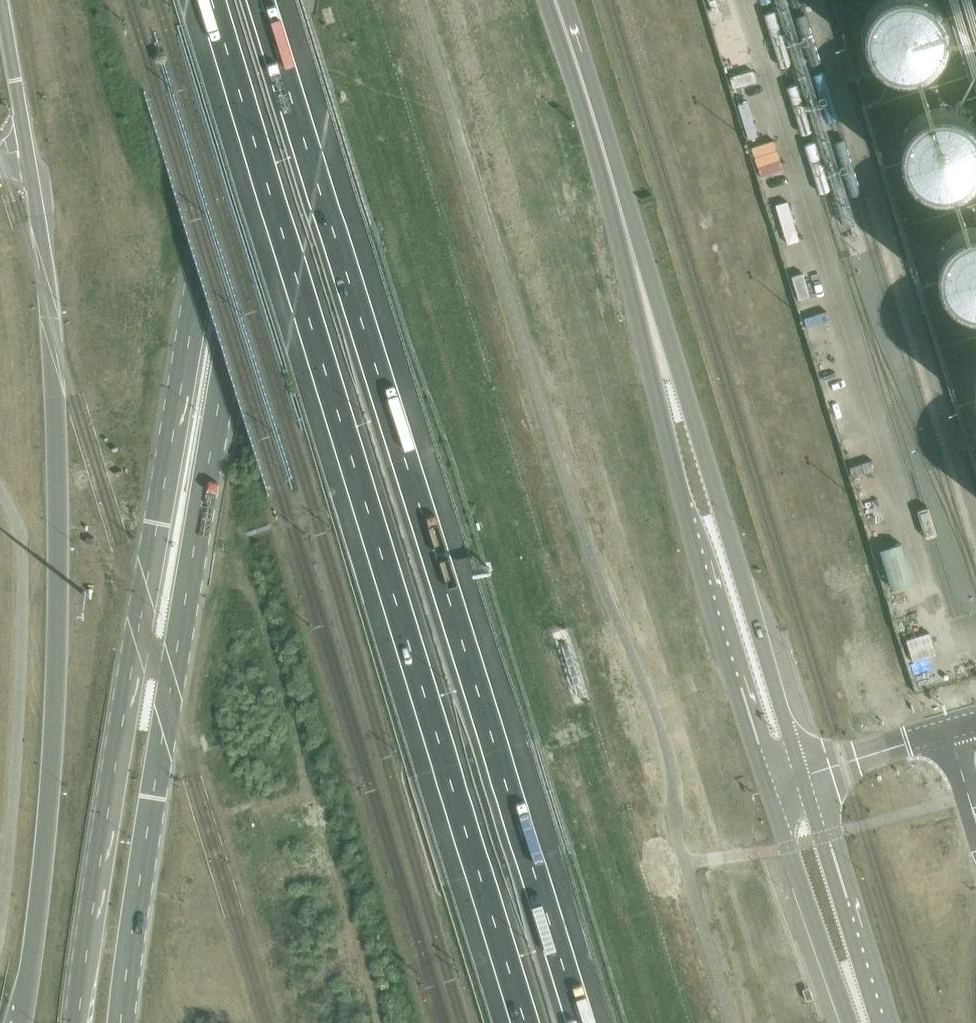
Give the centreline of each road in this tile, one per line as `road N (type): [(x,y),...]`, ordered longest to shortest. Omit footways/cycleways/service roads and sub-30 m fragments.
road 1 (motorway): [(214,0),(528,1022)]
road 2 (motorway): [(578,1022),(264,0)]
road 3 (secondary): [(250,0),(74,1022)]
road 4 (secondary): [(120,1022),(287,0)]
road 5 (secondary): [(1,0),(43,254),(58,492),(52,761),(23,1022)]
road 6 (secondary): [(631,247),(680,492),(768,786)]
road 7 (secondary): [(805,775),(682,378),(631,247)]
road 8 (secondary): [(885,1022),(805,775)]
road 9 (secondary): [(631,247),(555,0)]
road 10 (secondary): [(768,786),(849,1022)]
road 11 (unclassified): [(805,775),(946,732)]

